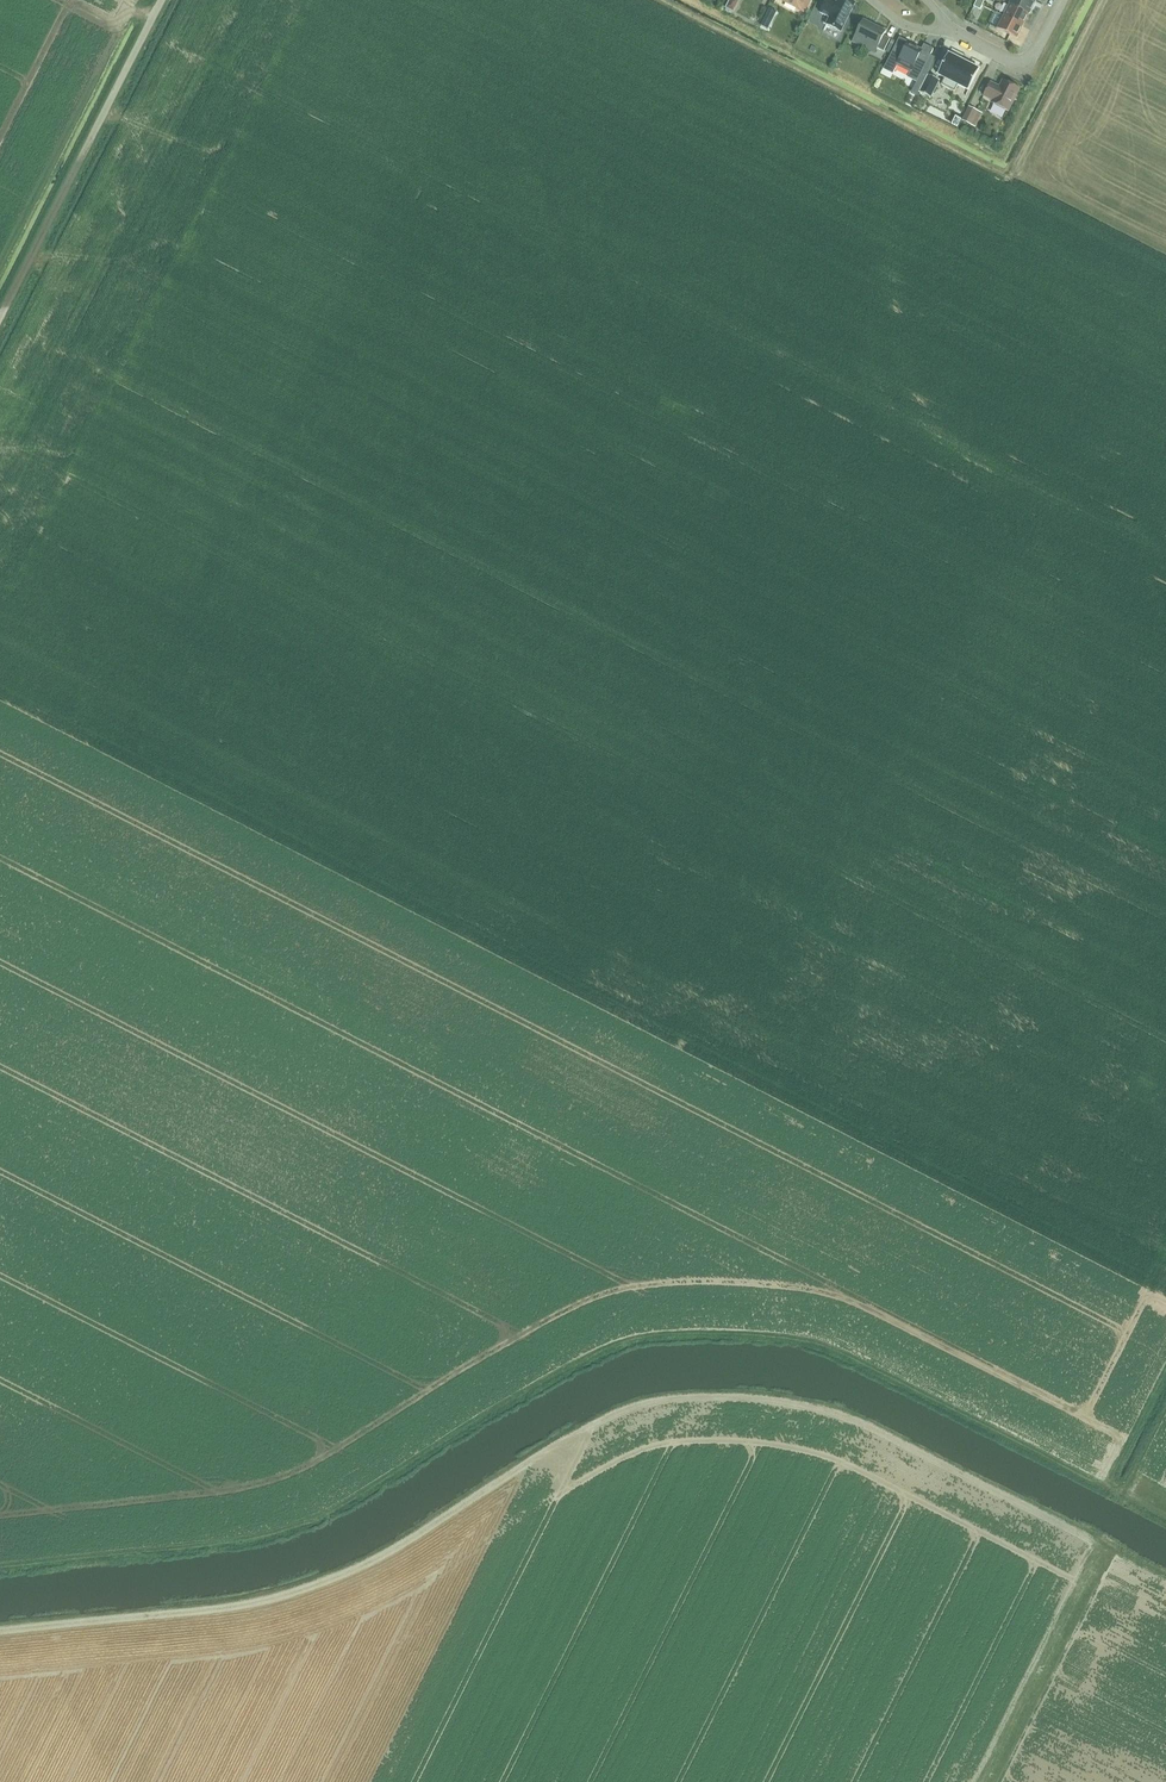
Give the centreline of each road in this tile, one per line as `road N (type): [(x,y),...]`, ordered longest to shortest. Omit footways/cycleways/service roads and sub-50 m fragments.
road 1 (unclassified): [(0,336),(164,0)]

